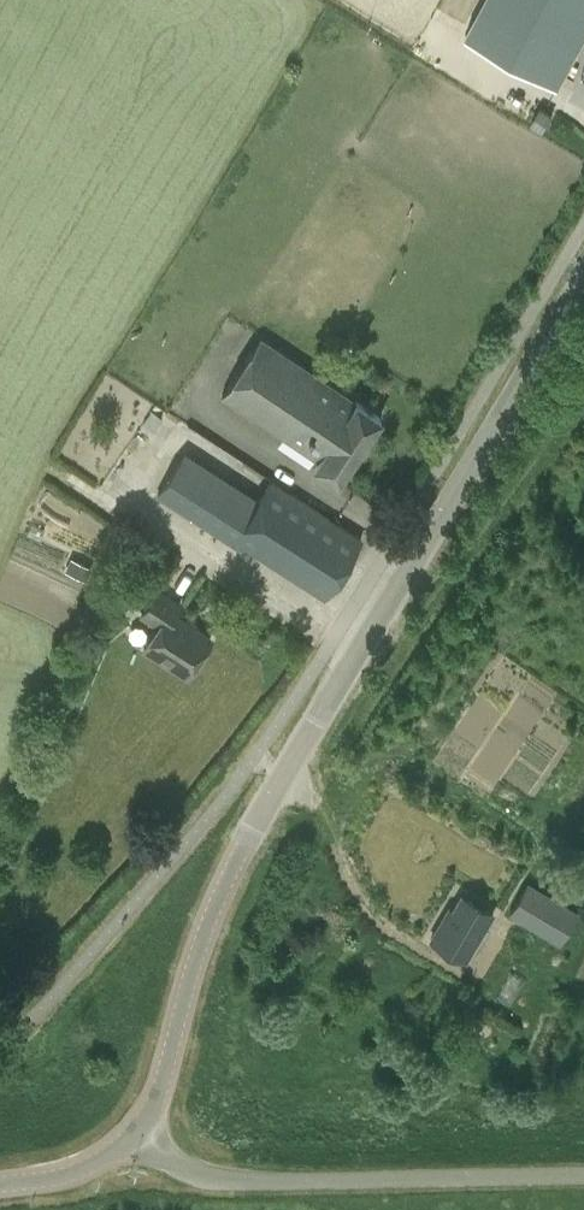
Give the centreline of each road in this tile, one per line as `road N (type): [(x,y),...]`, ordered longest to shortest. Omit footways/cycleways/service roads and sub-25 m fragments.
road 1 (tertiary): [(147,1142),(206,934),(257,823),(583,281)]
road 2 (unclassified): [(147,1142),(199,1171),(245,1178),(583,1171)]
road 3 (tertiary): [(0,1180),(62,1171),(147,1142)]

